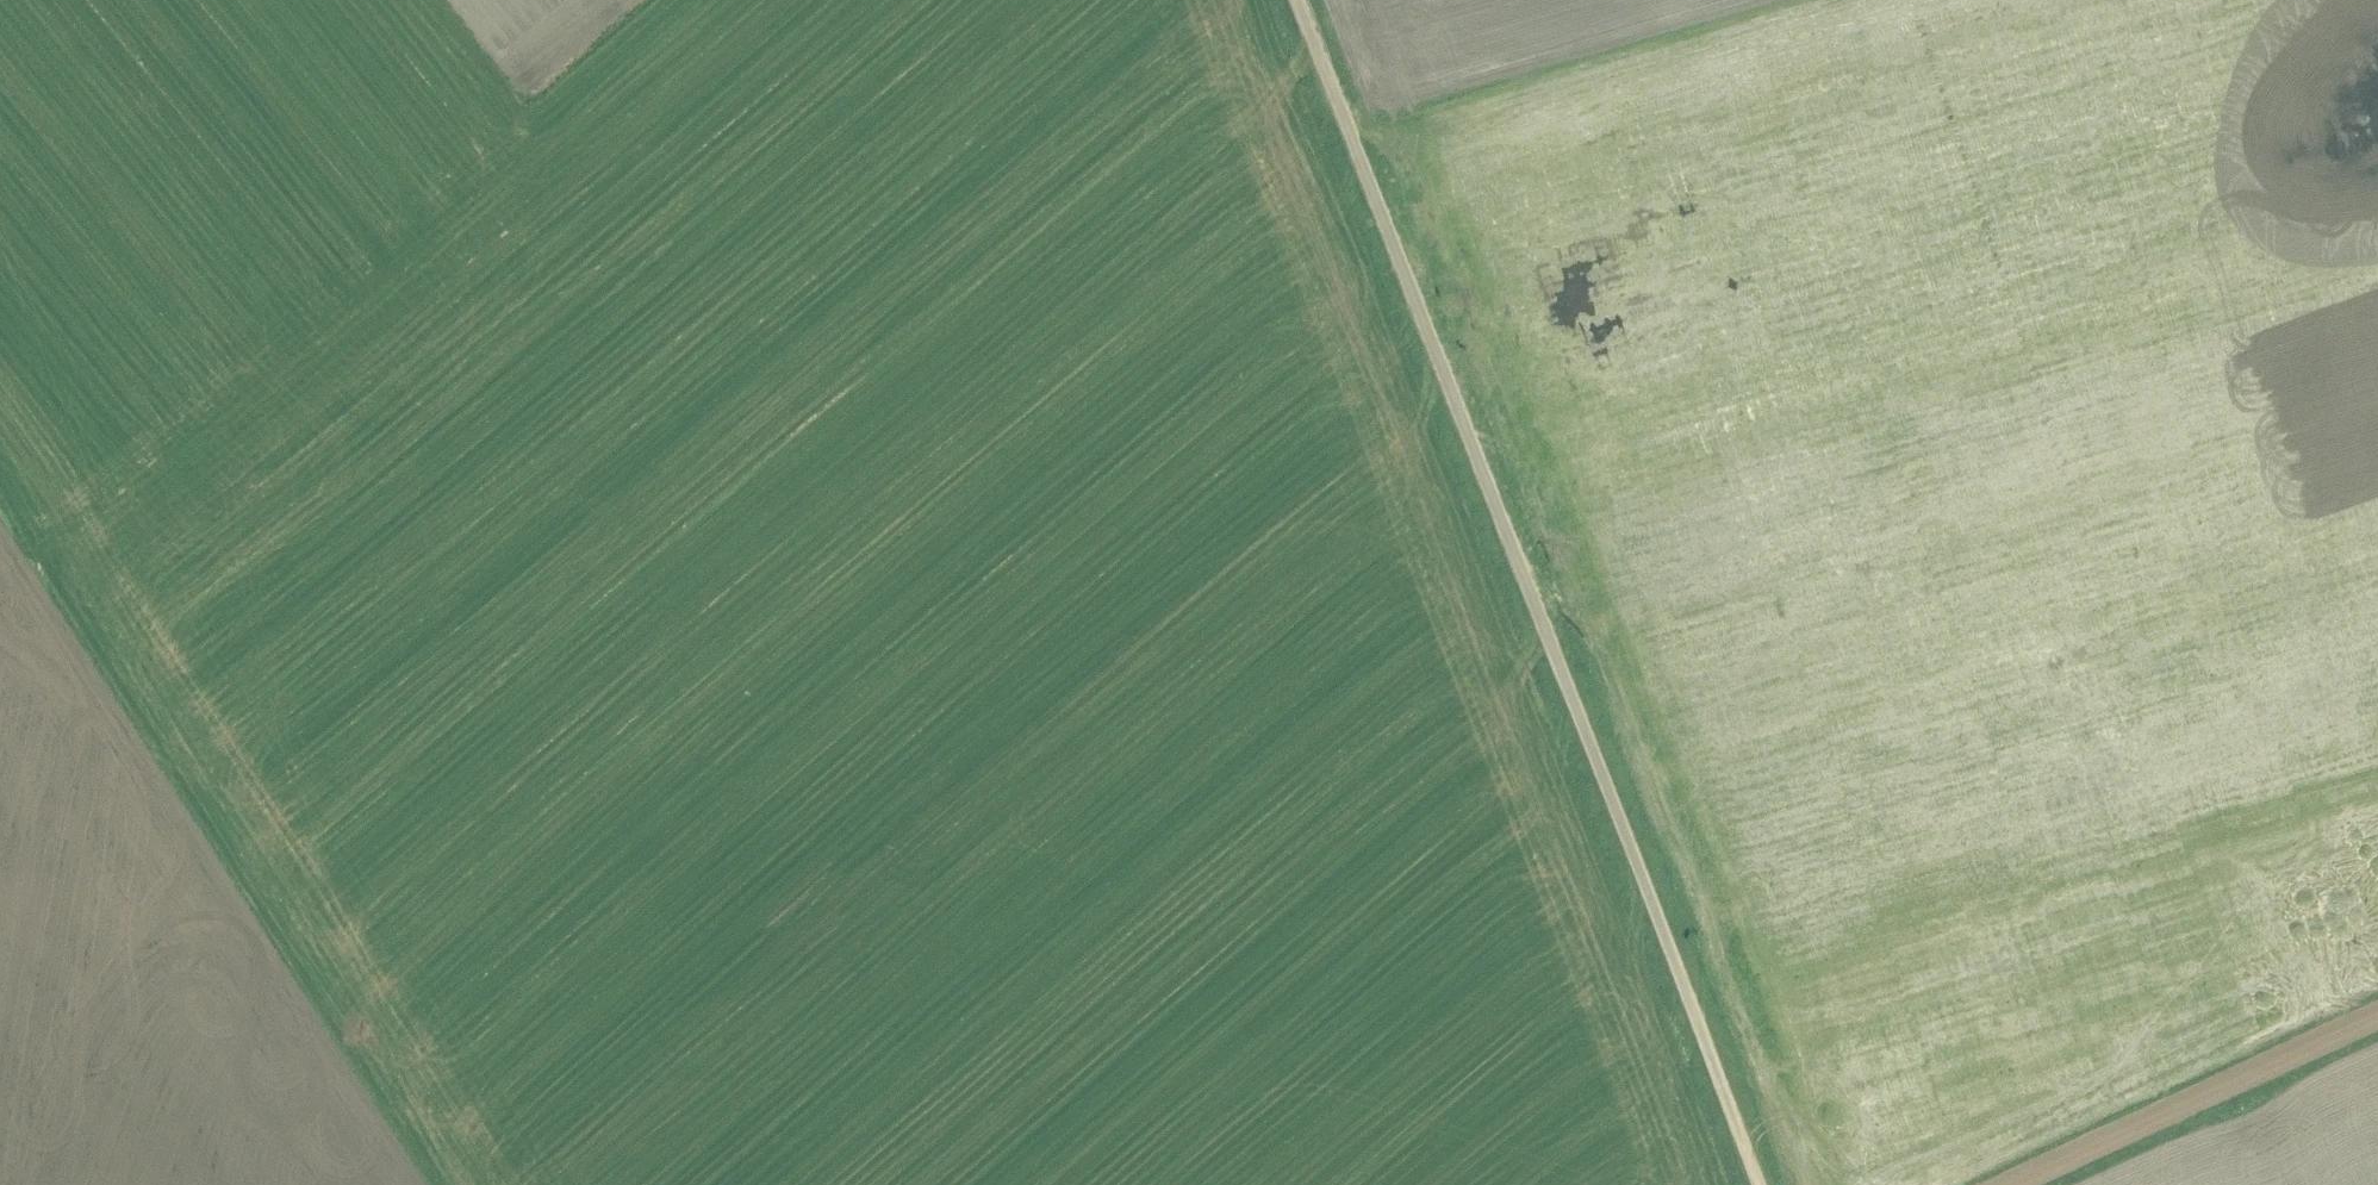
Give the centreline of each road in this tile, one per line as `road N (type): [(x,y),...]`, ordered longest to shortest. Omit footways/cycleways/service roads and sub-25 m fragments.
road 1 (unclassified): [(1760,1184),(1296,0)]
road 2 (track): [(2013,1184),(2377,1019)]

